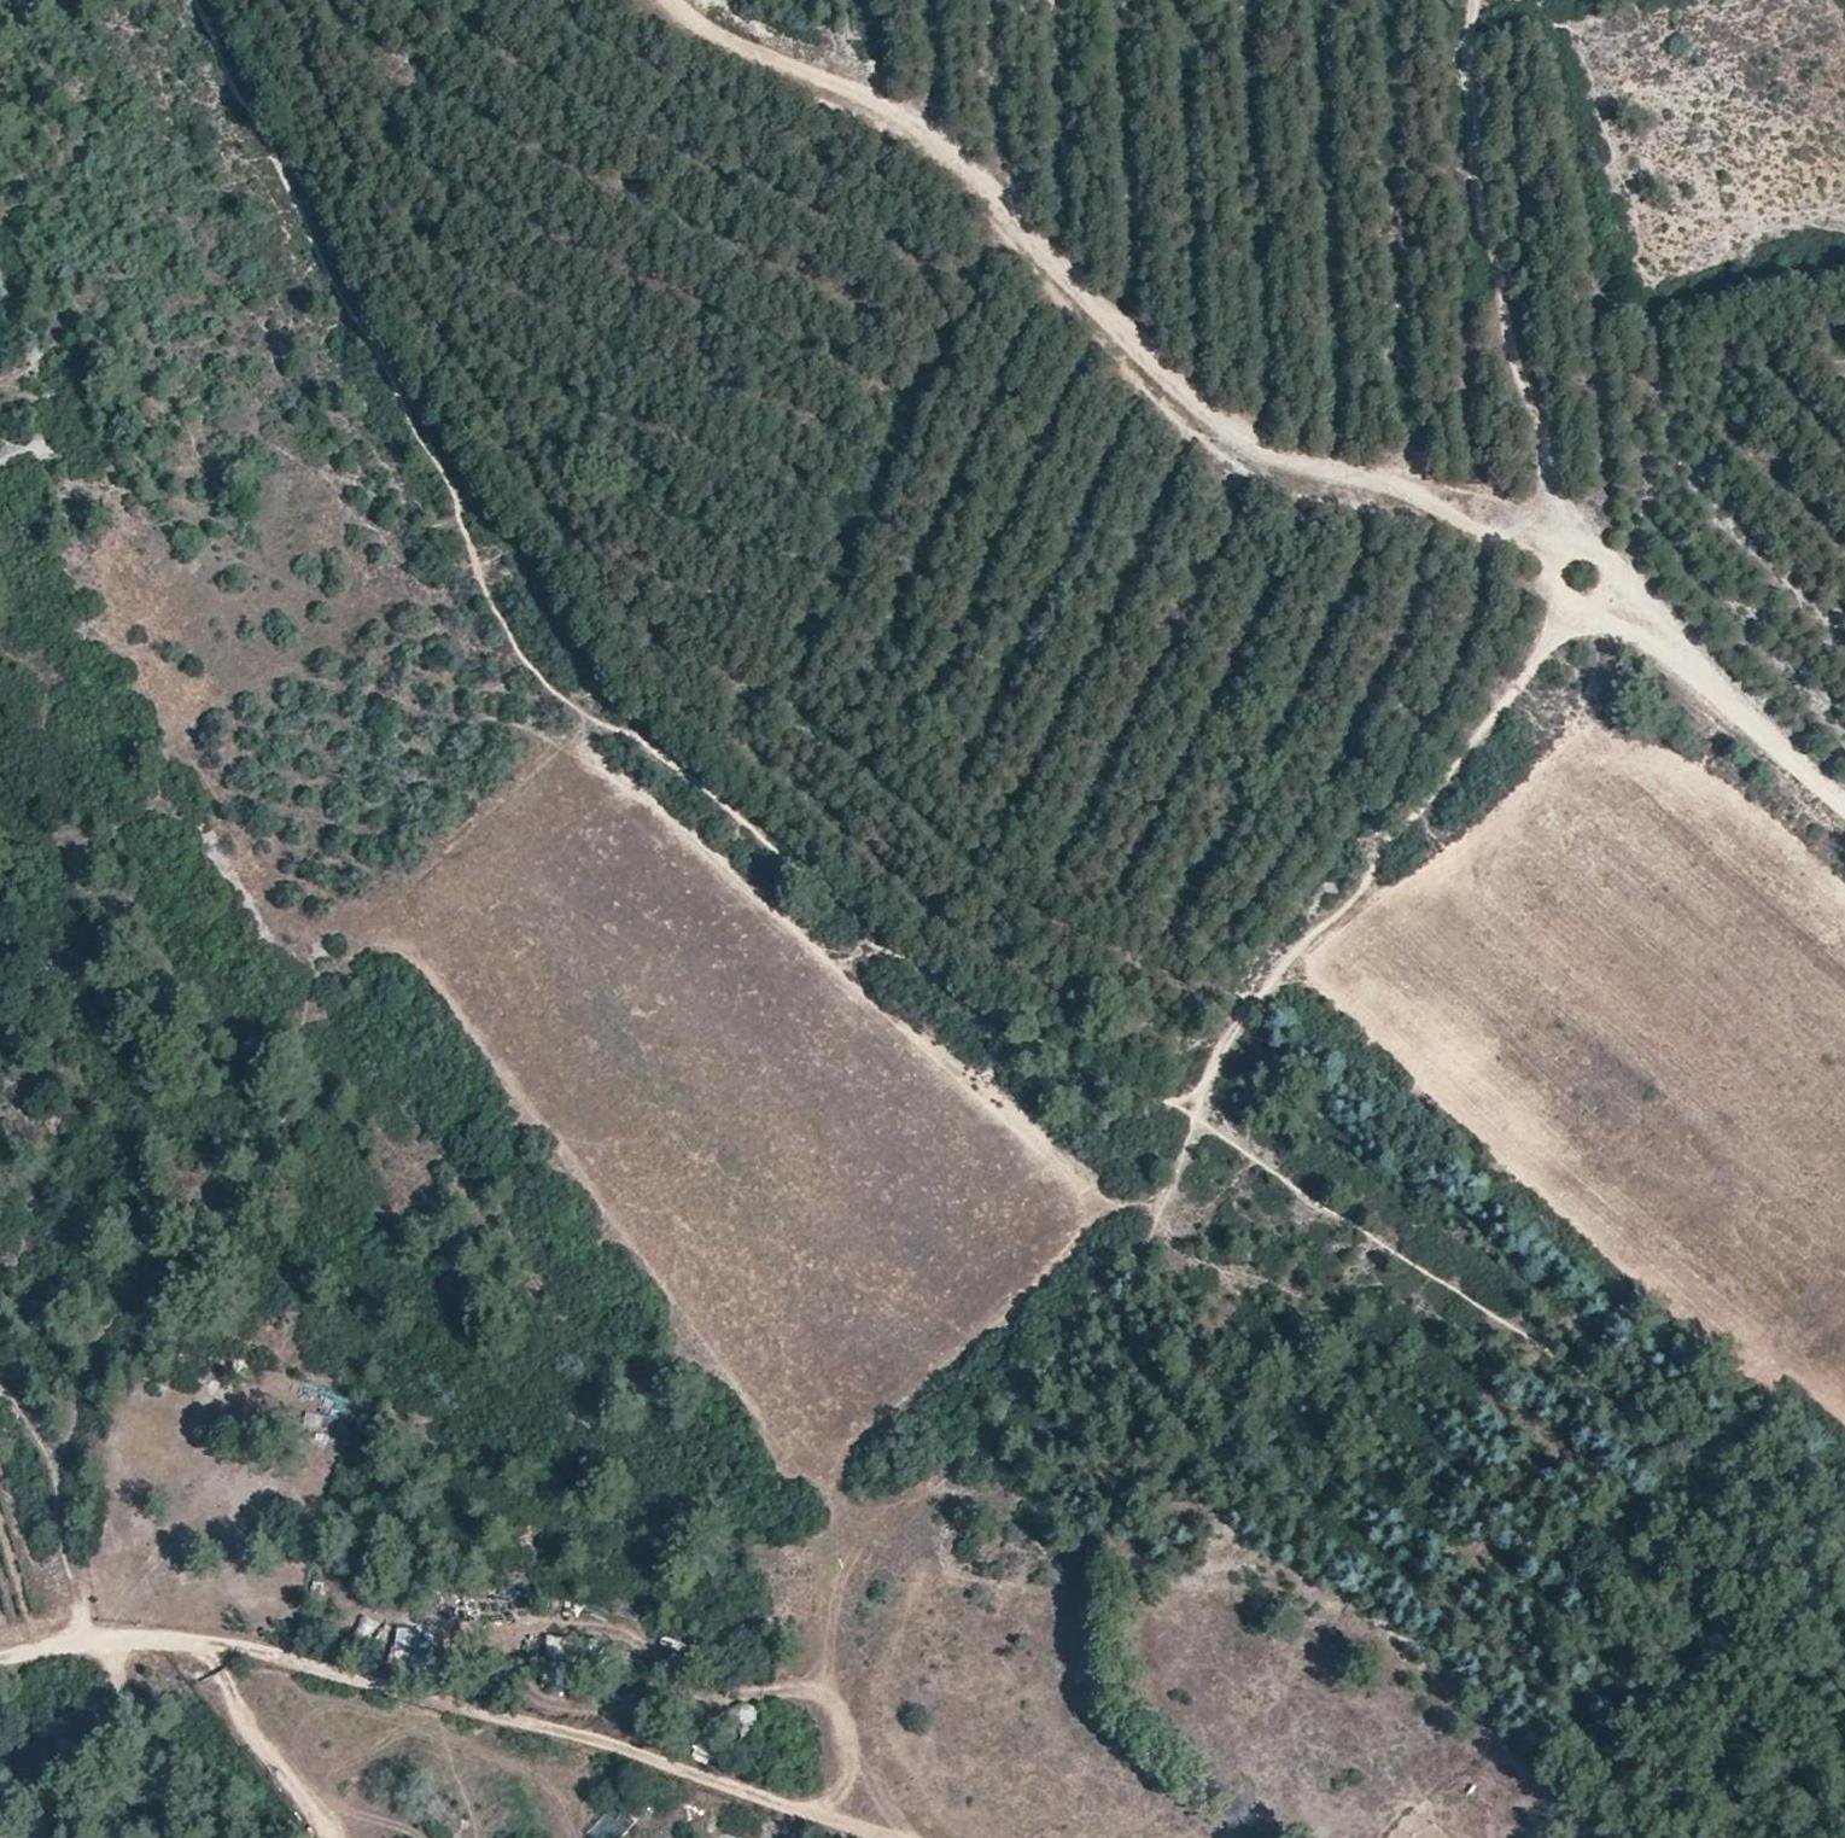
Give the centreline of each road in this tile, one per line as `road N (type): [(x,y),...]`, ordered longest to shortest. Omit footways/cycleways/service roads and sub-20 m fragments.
road 1 (track): [(673,0),(835,82),(988,197),(1255,449),(1574,546),(1844,794)]
road 2 (track): [(0,1660),(89,1632),(245,1646),(582,1737),(881,1837)]

